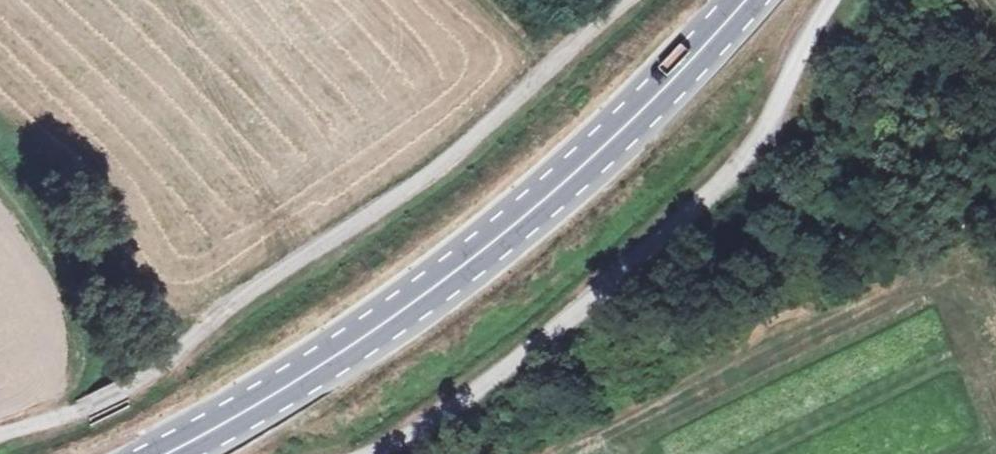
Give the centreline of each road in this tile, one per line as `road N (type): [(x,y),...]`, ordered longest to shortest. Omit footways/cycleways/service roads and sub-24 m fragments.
road 1 (track): [(14,453),(163,390),(460,171),(654,0)]
road 2 (secondary): [(746,0),(564,184),(462,269),(358,344),(168,453)]
road 3 (track): [(835,0),(801,40),(768,135),(719,192),(467,401),(372,453)]

